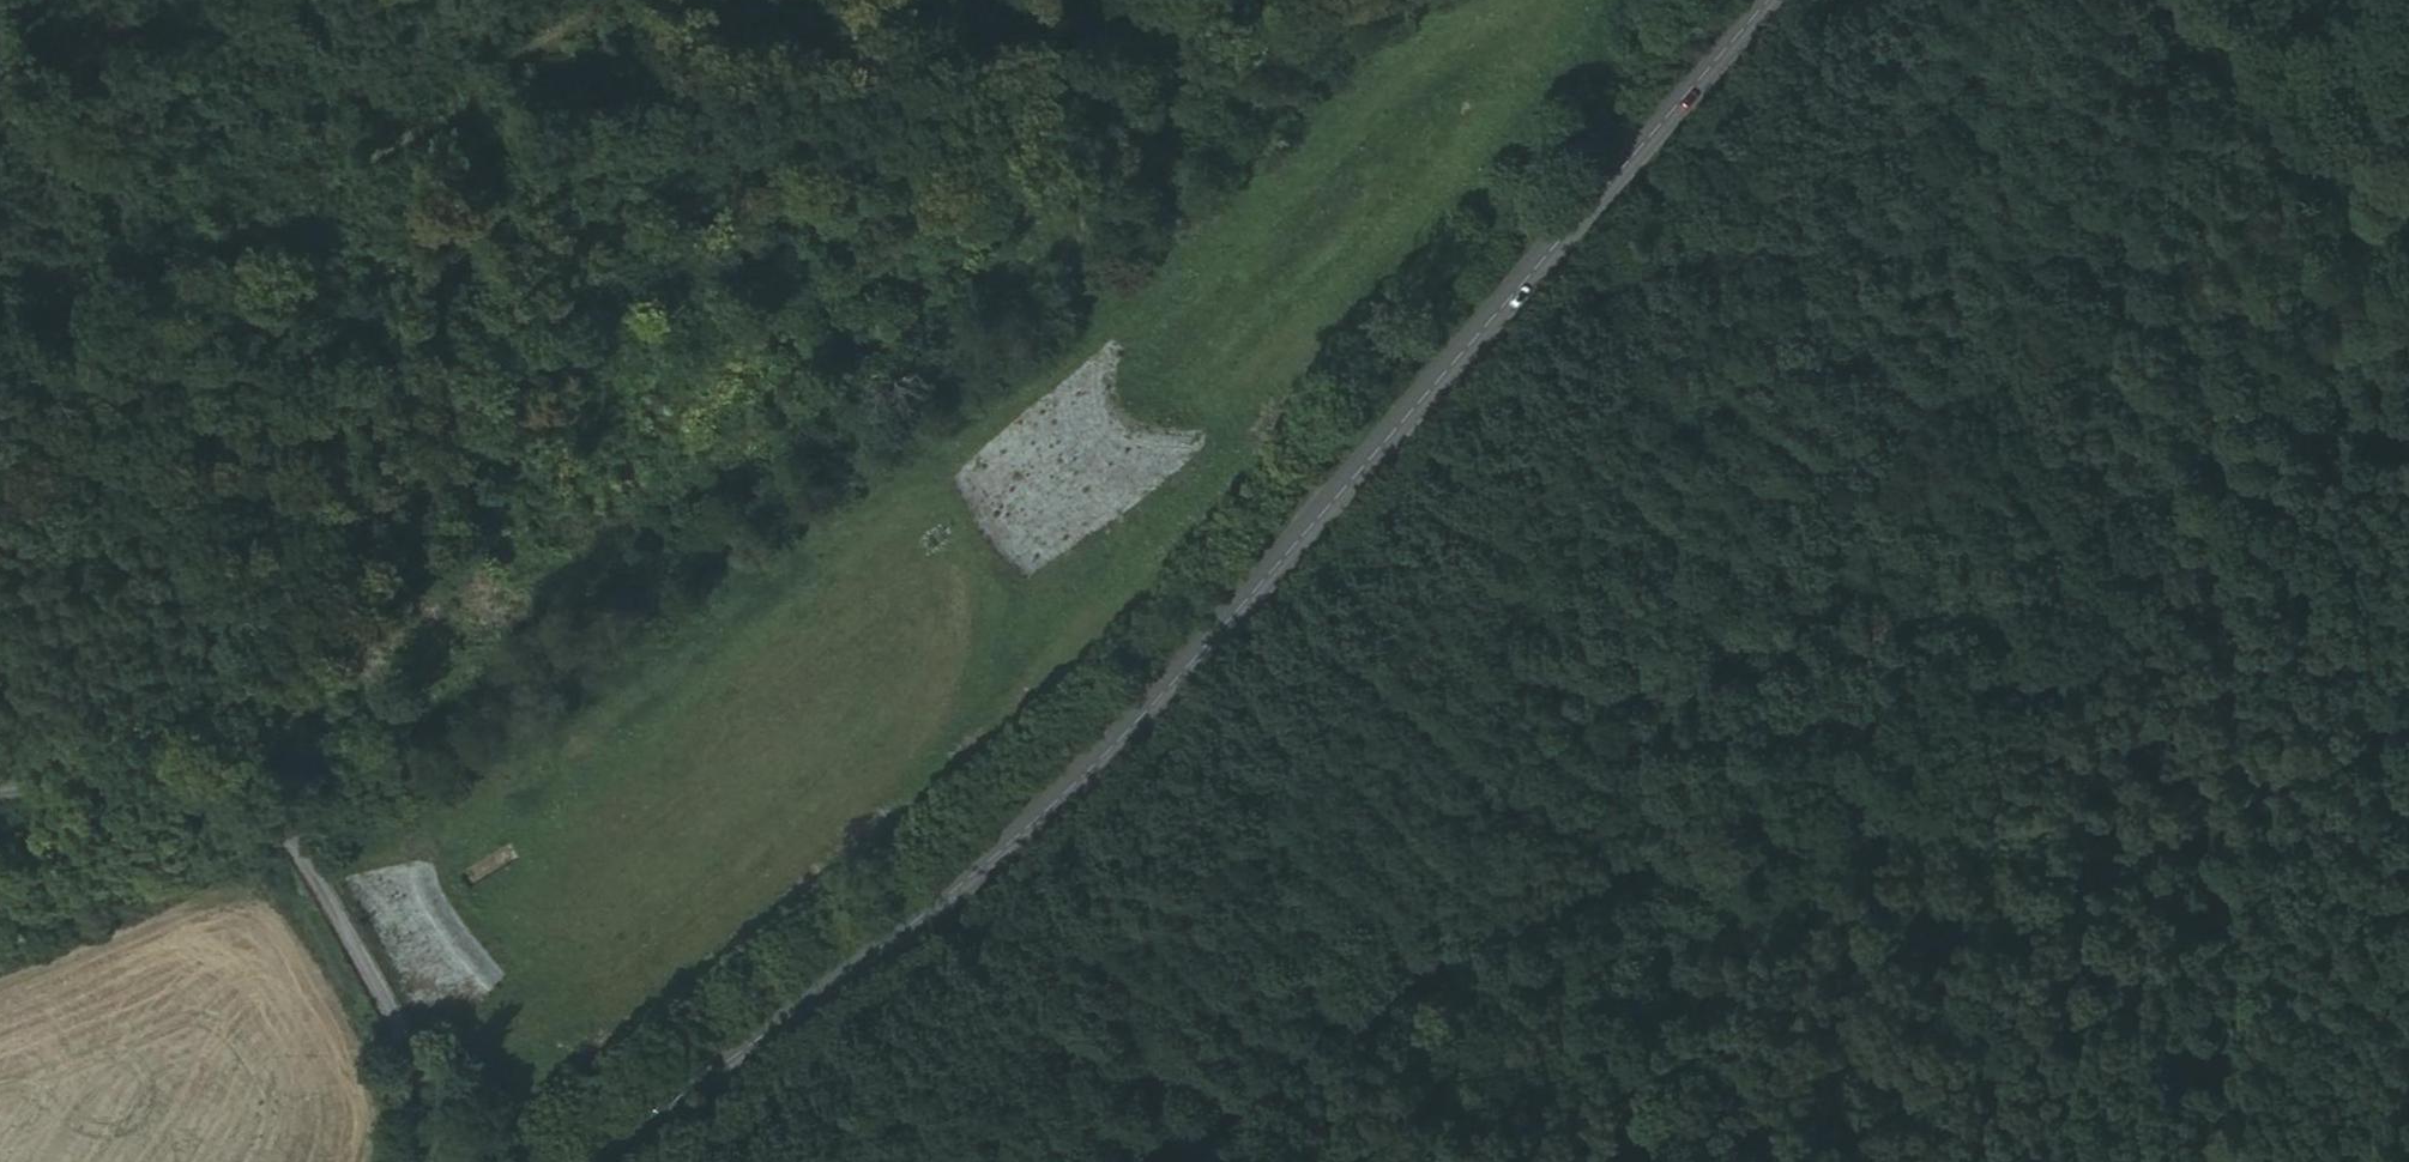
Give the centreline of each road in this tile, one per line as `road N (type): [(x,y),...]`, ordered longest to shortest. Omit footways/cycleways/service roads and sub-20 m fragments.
road 1 (tertiary): [(1770,0),(1160,695),(962,881),(815,988),(533,1161)]
road 2 (unclassified): [(456,1161),(446,1106),(293,847),(247,801),(201,789),(0,793)]

